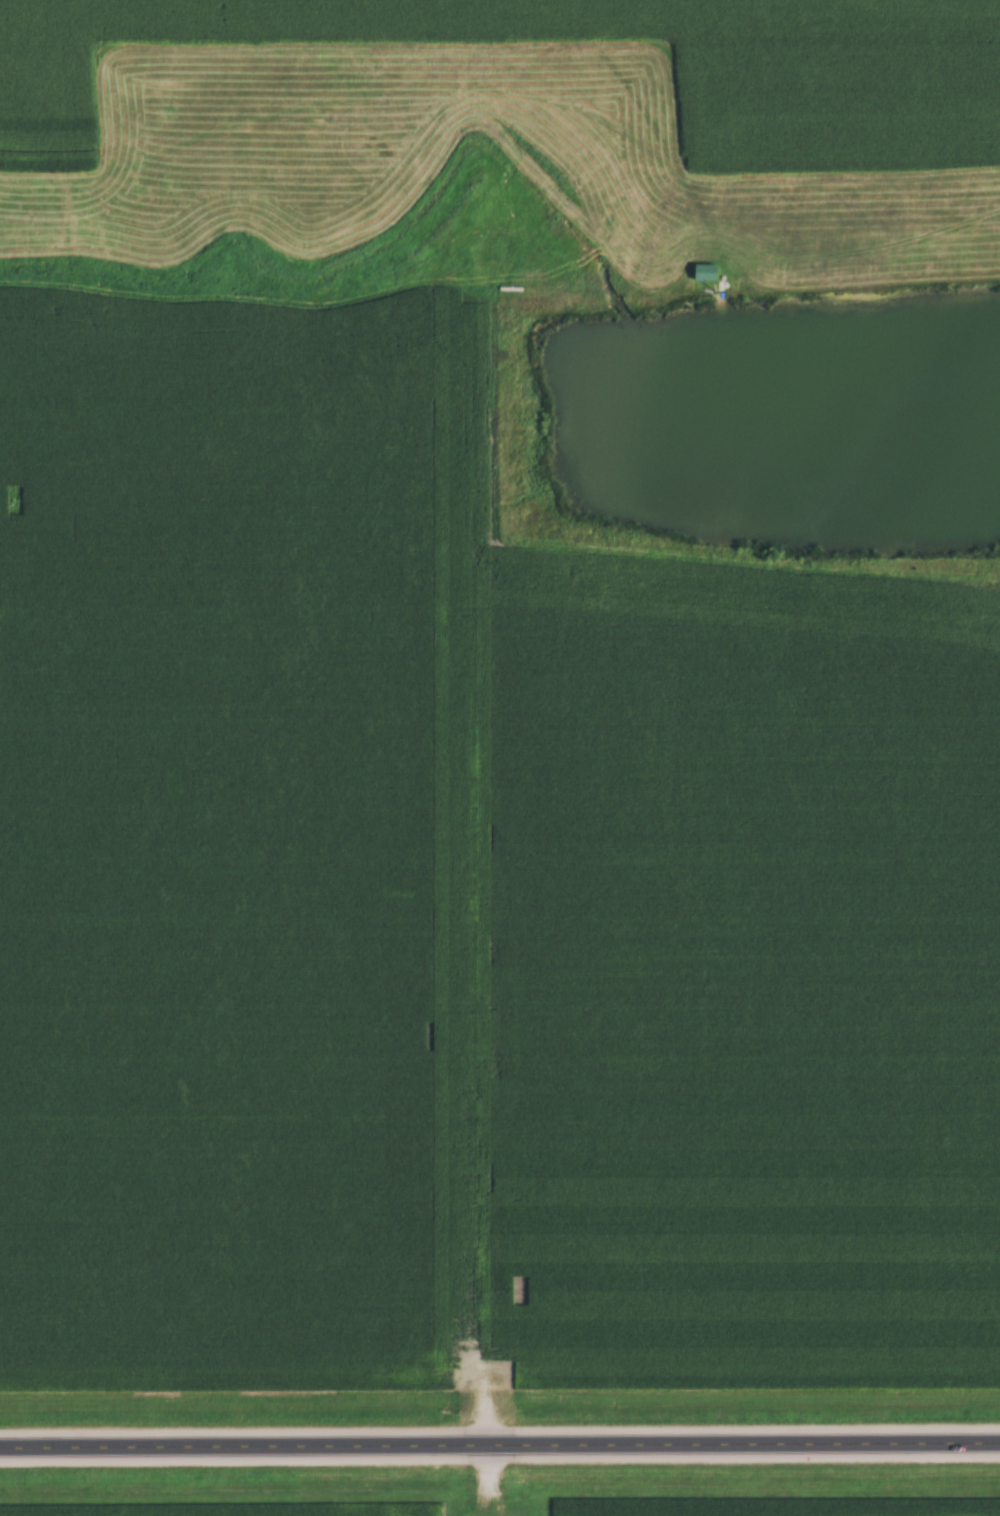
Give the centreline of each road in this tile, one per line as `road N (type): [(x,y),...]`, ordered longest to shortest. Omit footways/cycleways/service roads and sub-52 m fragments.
road 1 (secondary): [(999,1435),(0,1433)]

